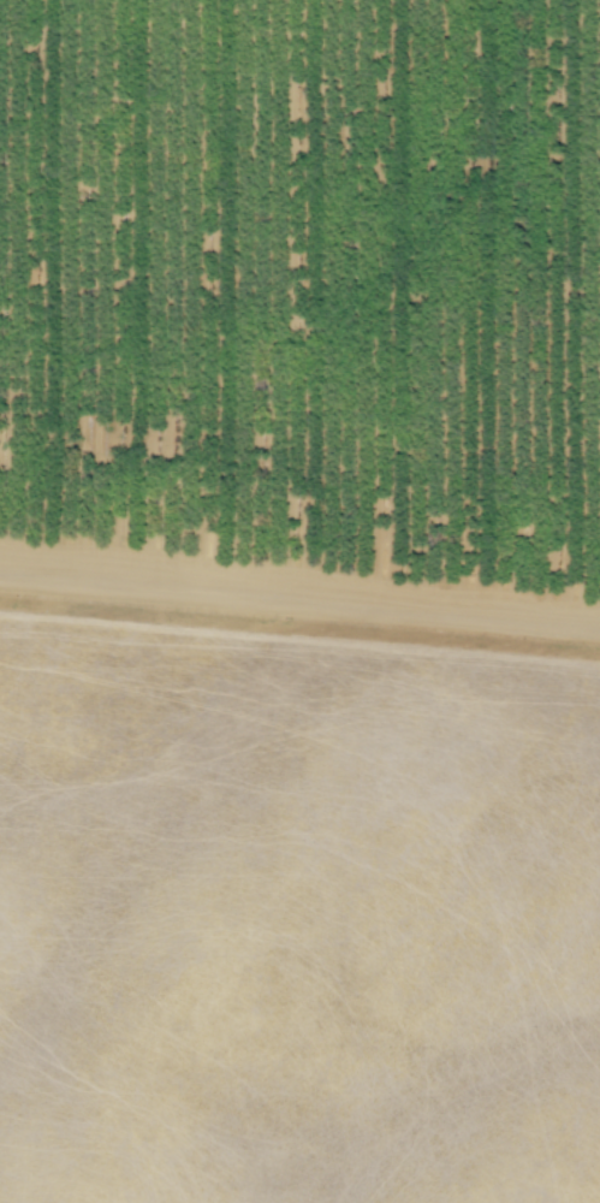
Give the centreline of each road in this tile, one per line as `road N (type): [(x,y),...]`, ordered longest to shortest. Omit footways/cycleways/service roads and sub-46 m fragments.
road 1 (track): [(0,550),(599,610)]

